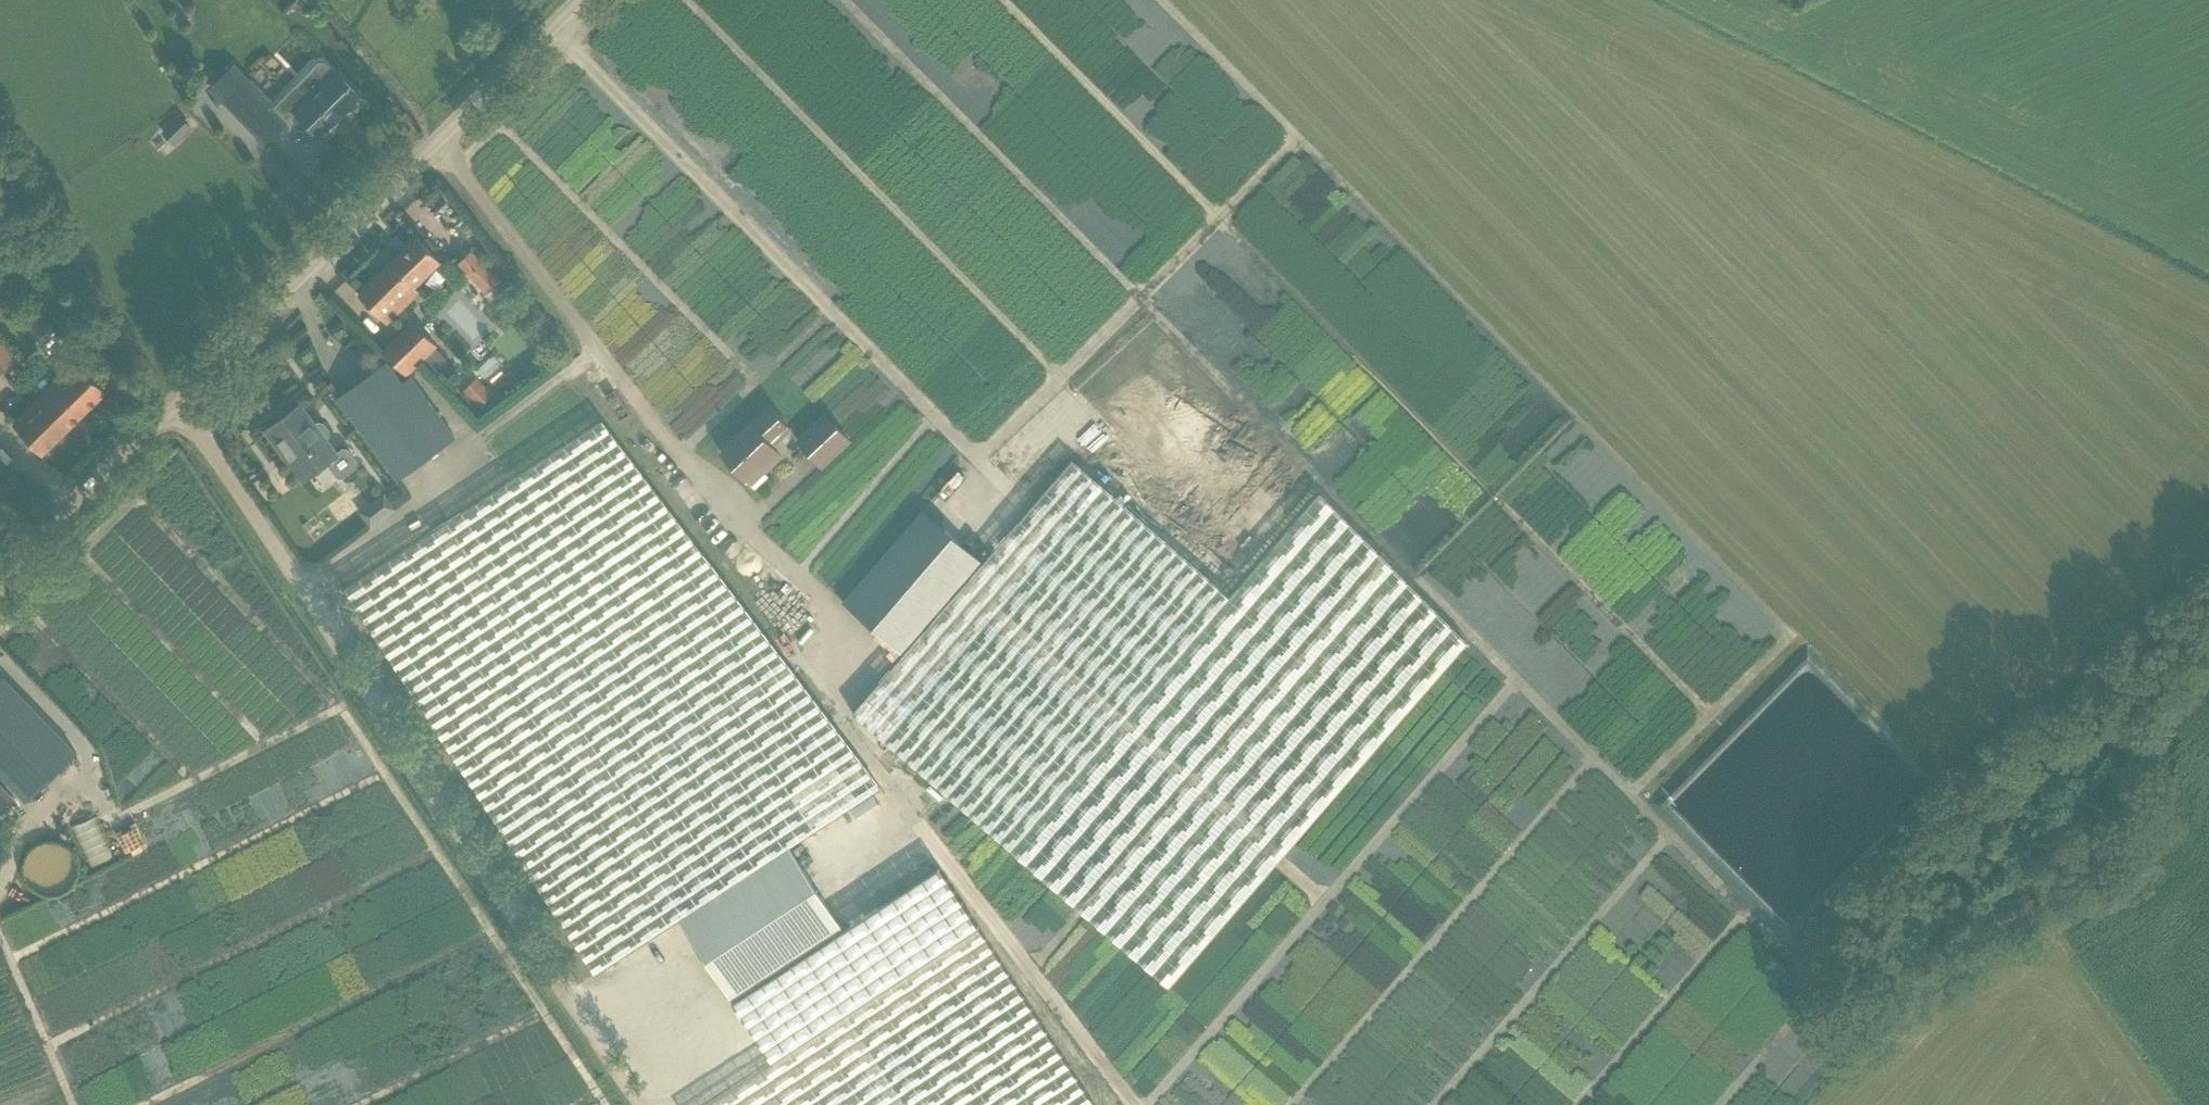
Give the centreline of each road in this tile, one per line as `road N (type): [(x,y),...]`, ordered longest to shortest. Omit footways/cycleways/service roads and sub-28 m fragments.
road 1 (track): [(176,400),(641,1104)]
road 2 (unclassified): [(0,575),(576,0)]

